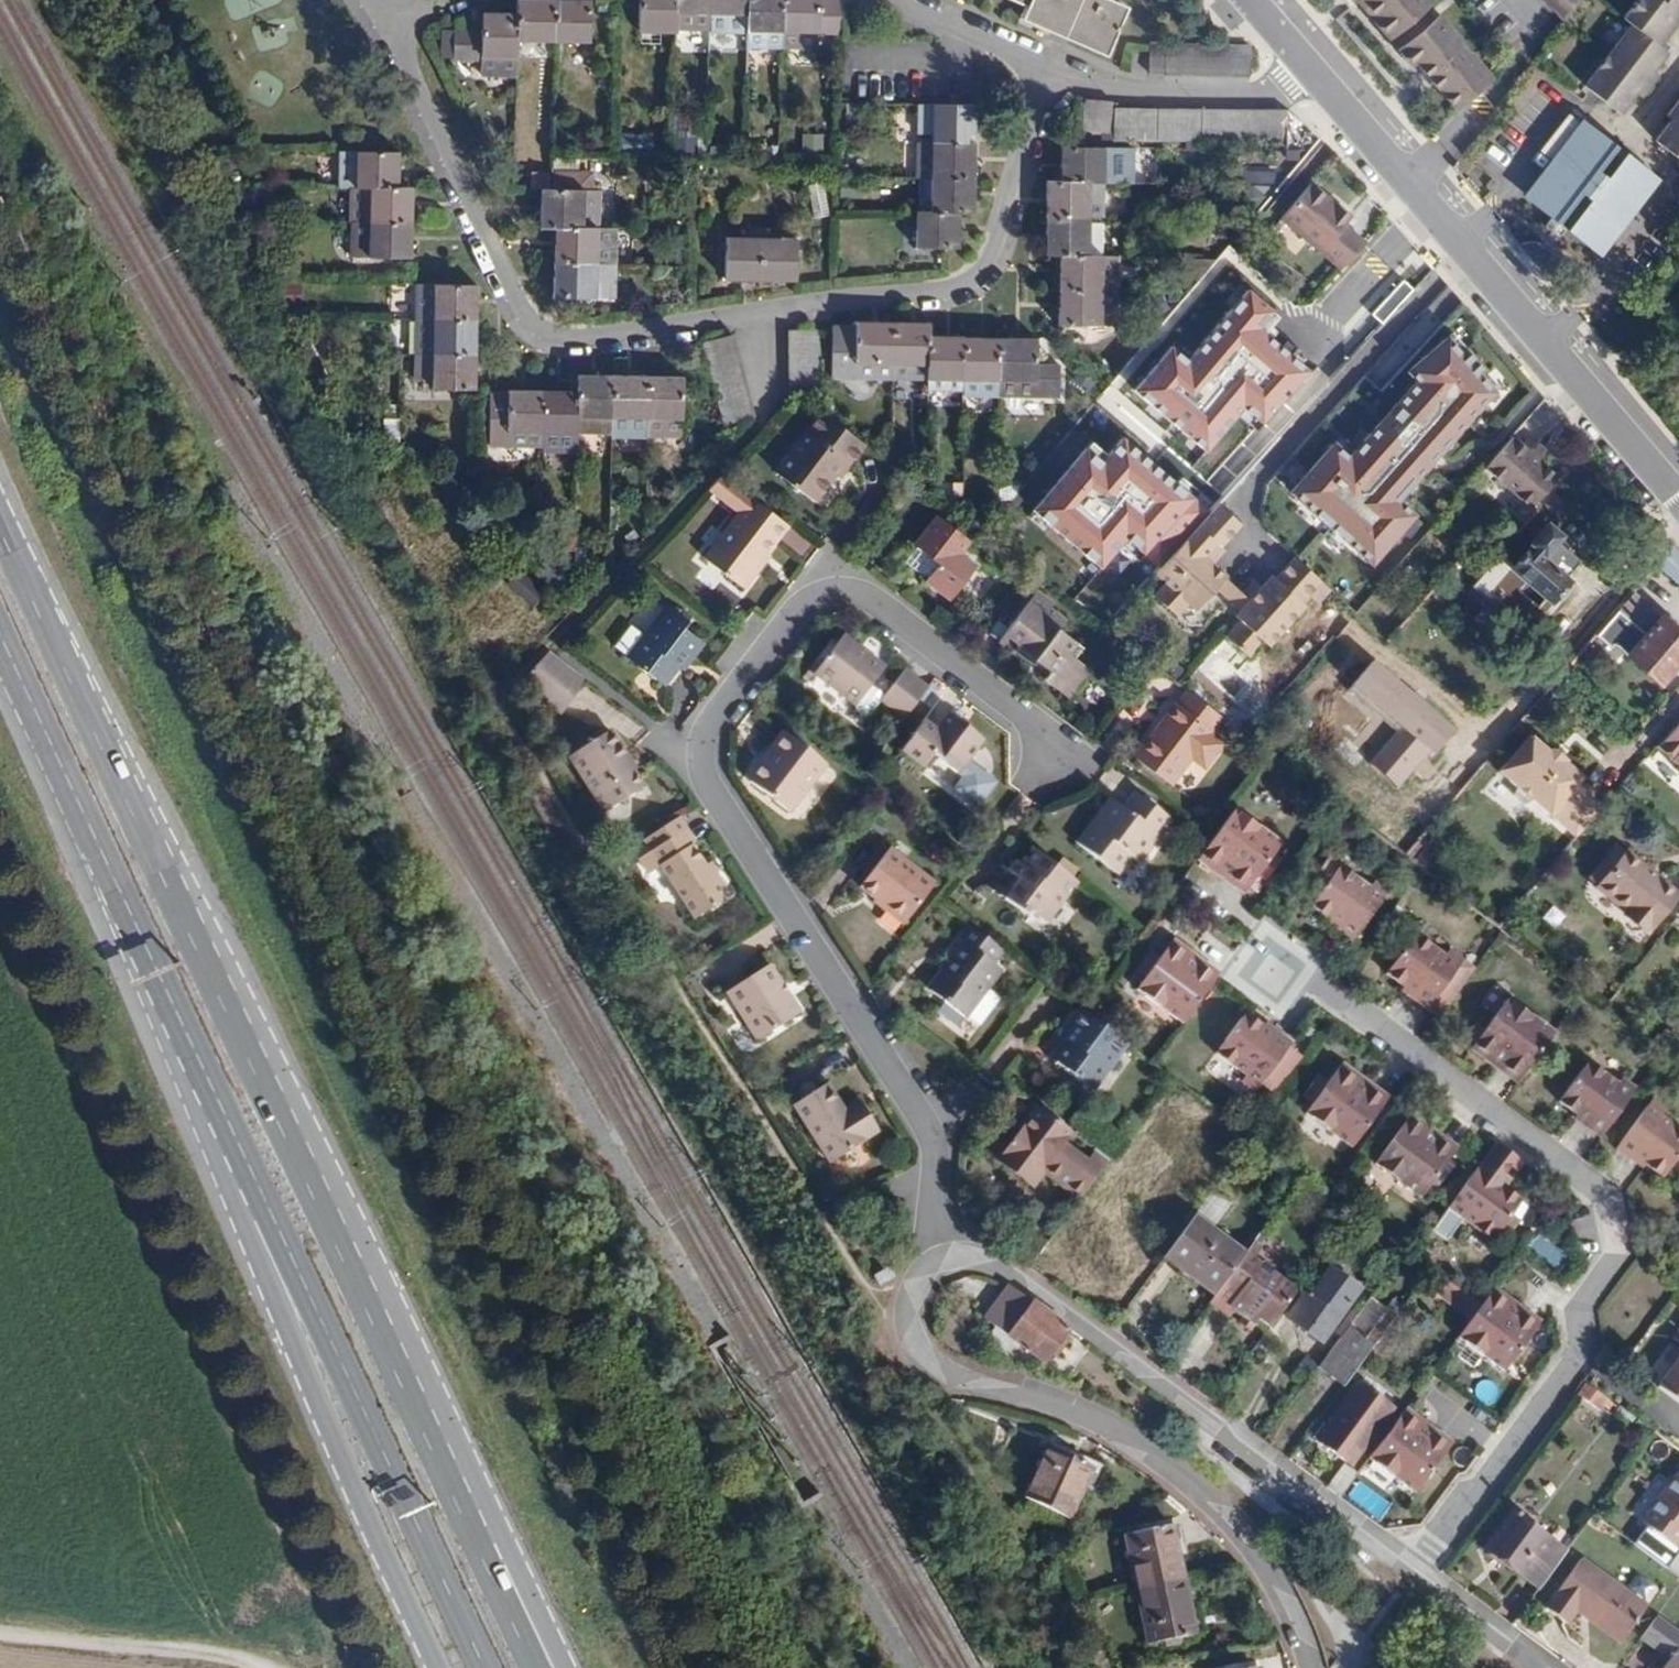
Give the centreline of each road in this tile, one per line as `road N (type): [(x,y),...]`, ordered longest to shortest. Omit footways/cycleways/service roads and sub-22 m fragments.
road 1 (primary): [(527,1647),(0,525)]
road 2 (residential): [(1054,763),(1034,722),(856,592),(813,596),(793,612),(701,746),(704,774),(935,1147),(932,1236),(941,1267)]
road 3 (residential): [(386,23),(521,308),(566,338),(958,286),(984,269),(994,249),(1036,104),(1051,79)]
road 4 (residential): [(1418,1572),(1583,1354),(1578,1308),(1612,1259),(1595,1188),(1319,989),(1271,966)]
road 5 (primary): [(153,978),(482,1667)]
road 6 (secondary): [(153,978),(272,1290),(441,1667)]
road 7 (residential): [(941,1267),(916,1287),(907,1306),(906,1330),(922,1360),(941,1373),(1077,1410),(1182,1474),(1258,1557),(1296,1623),(1309,1667)]
road 8 (residential): [(1418,1572),(1014,1274),(970,1263),(941,1267)]
road 9 (tertiary): [(1678,497),(1309,60)]
road 10 (primary): [(0,636),(153,978)]
road 11 (residential): [(1051,79),(1273,94),(1309,60)]
road 12 (track): [(237,1667),(0,1636)]
road 13 (residential): [(902,0),(1030,59),(1051,79)]
road 14 (residential): [(1543,1667),(1418,1572)]

